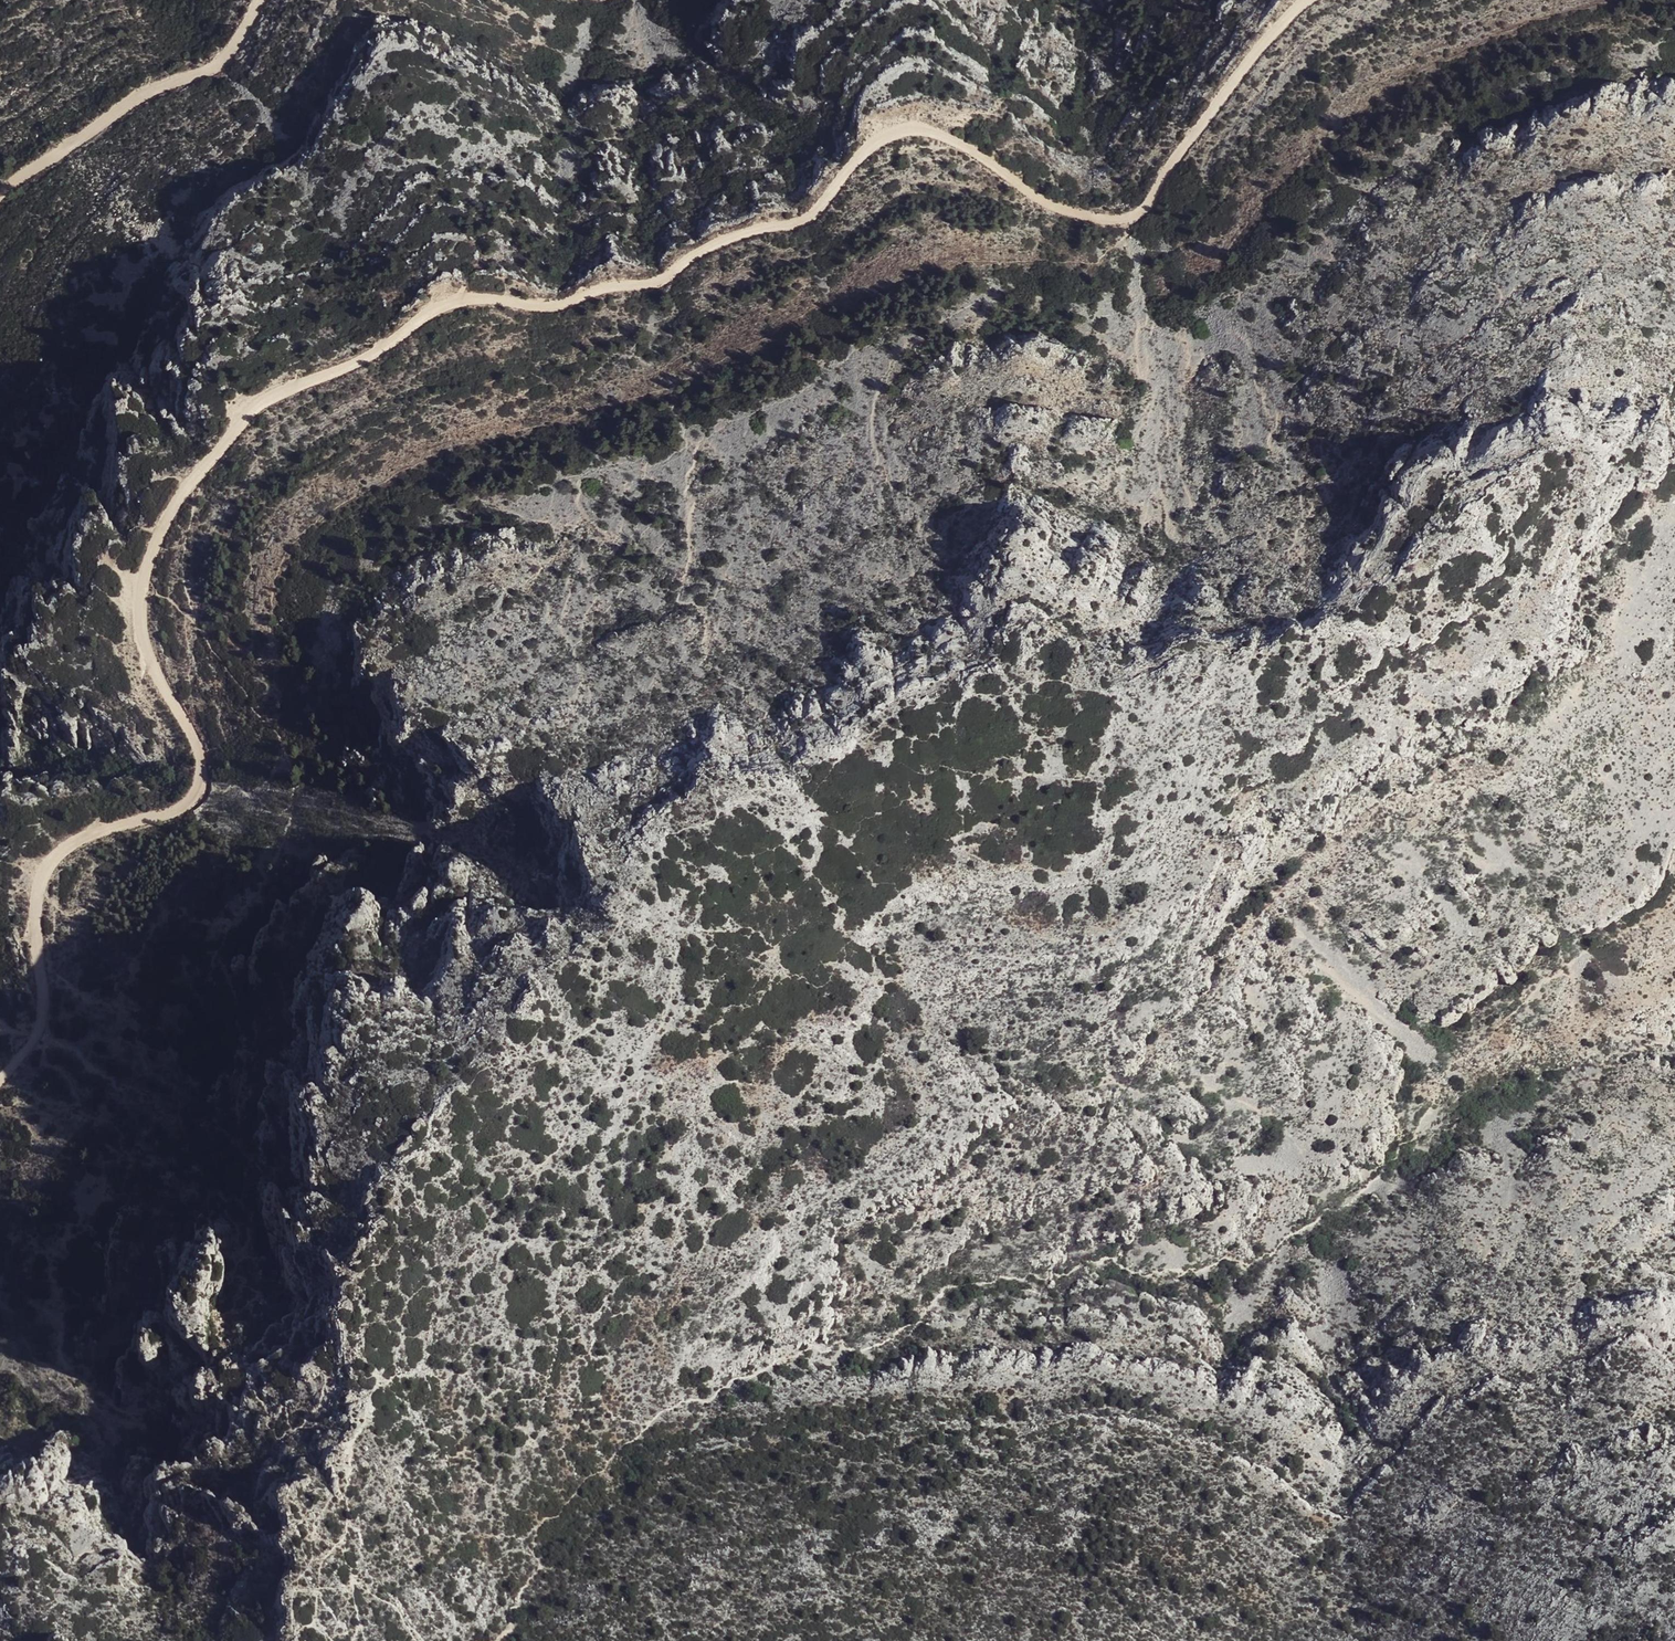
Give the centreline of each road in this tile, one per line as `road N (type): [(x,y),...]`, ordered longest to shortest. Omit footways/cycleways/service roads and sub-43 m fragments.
road 1 (track): [(1306,0),(1135,216),(1106,221),(1060,210),(945,137),(892,135),(856,161),(808,218),(711,245),(663,279),(565,305),(489,299),(442,307),(365,359),(257,406),(179,495),(141,585),(147,654),(199,752),(195,798),(168,814),(87,837),(44,874),(36,904),(43,1017),(0,1080)]
road 2 (track): [(0,194),(142,98),(213,69),(260,0)]

